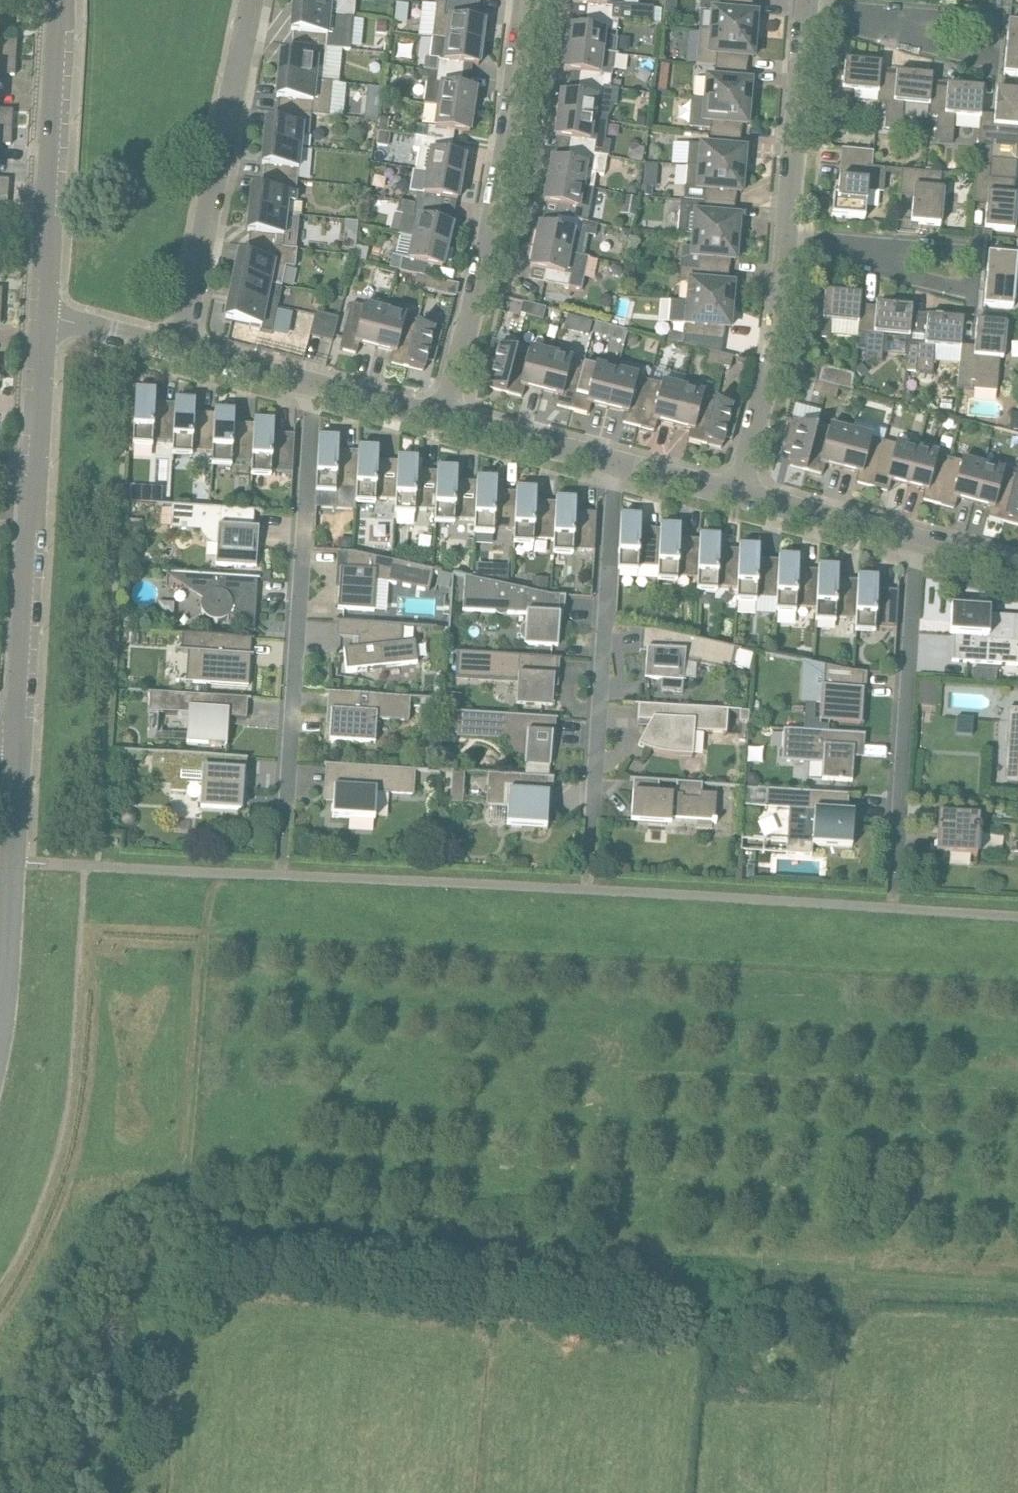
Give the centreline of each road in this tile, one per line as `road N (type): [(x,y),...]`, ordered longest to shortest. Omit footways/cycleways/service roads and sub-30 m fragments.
road 1 (residential): [(280,875),(313,381)]
road 2 (residential): [(586,889),(613,460)]
road 3 (residential): [(442,416),(501,195),(527,0)]
road 4 (residential): [(891,906),(915,541)]
road 5 (residential): [(177,347),(249,0)]
road 6 (residential): [(0,752),(16,734),(33,501)]
road 7 (residential): [(738,491),(775,356),(788,240)]
road 8 (residential): [(47,253),(58,1)]
road 9 (residential): [(788,240),(808,13)]
road 10 (residential): [(33,501),(43,316)]
road 11 (residential): [(896,29),(926,19),(981,20),(989,28),(982,56),(925,46)]
road 12 (residential): [(915,541),(738,491)]
road 13 (residential): [(613,460),(442,416)]
road 14 (residential): [(890,258),(920,247),(975,255),(965,288),(918,278)]
road 15 (residential): [(313,381),(177,347)]
road 16 (residential): [(177,347),(43,316)]
road 17 (residential): [(442,416),(313,381)]
road 18 (residential): [(738,491),(613,460)]

